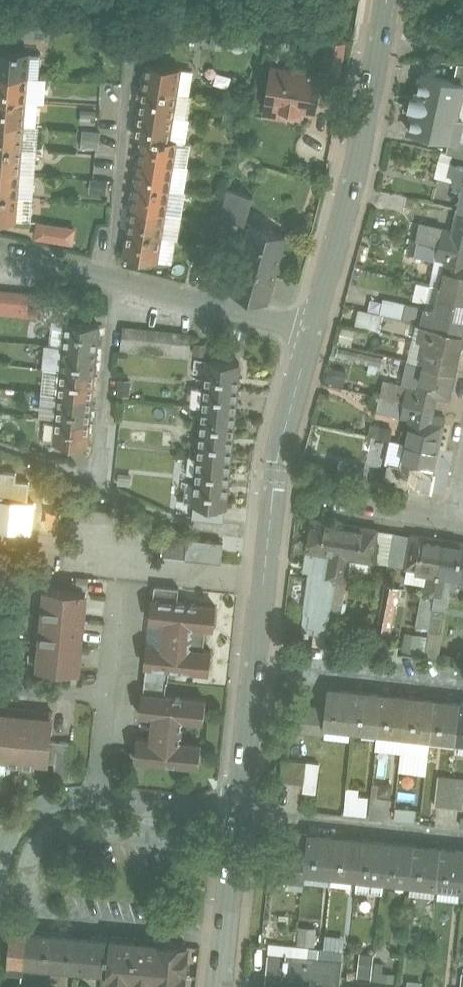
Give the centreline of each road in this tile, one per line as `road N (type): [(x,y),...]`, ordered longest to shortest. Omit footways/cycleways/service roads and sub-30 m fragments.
road 1 (tertiary): [(310,331),(276,477),(252,658)]
road 2 (tertiary): [(385,14),(341,232),(310,331)]
road 3 (residential): [(0,252),(310,331)]
road 4 (residential): [(234,809),(462,838)]
road 5 (residential): [(462,683),(252,658)]
road 6 (tertiary): [(234,809),(219,986)]
road 7 (residential): [(455,514),(302,481)]
road 8 (tertiary): [(252,658),(234,809)]
road 9 (residential): [(234,809),(93,795)]

